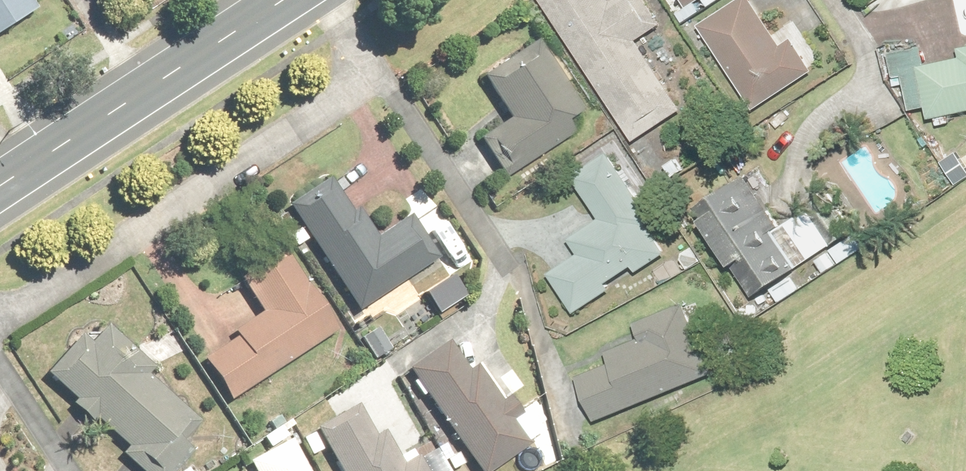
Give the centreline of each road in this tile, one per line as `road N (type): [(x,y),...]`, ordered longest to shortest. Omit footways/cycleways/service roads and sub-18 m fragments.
road 1 (secondary): [(292,0),(0,190)]

